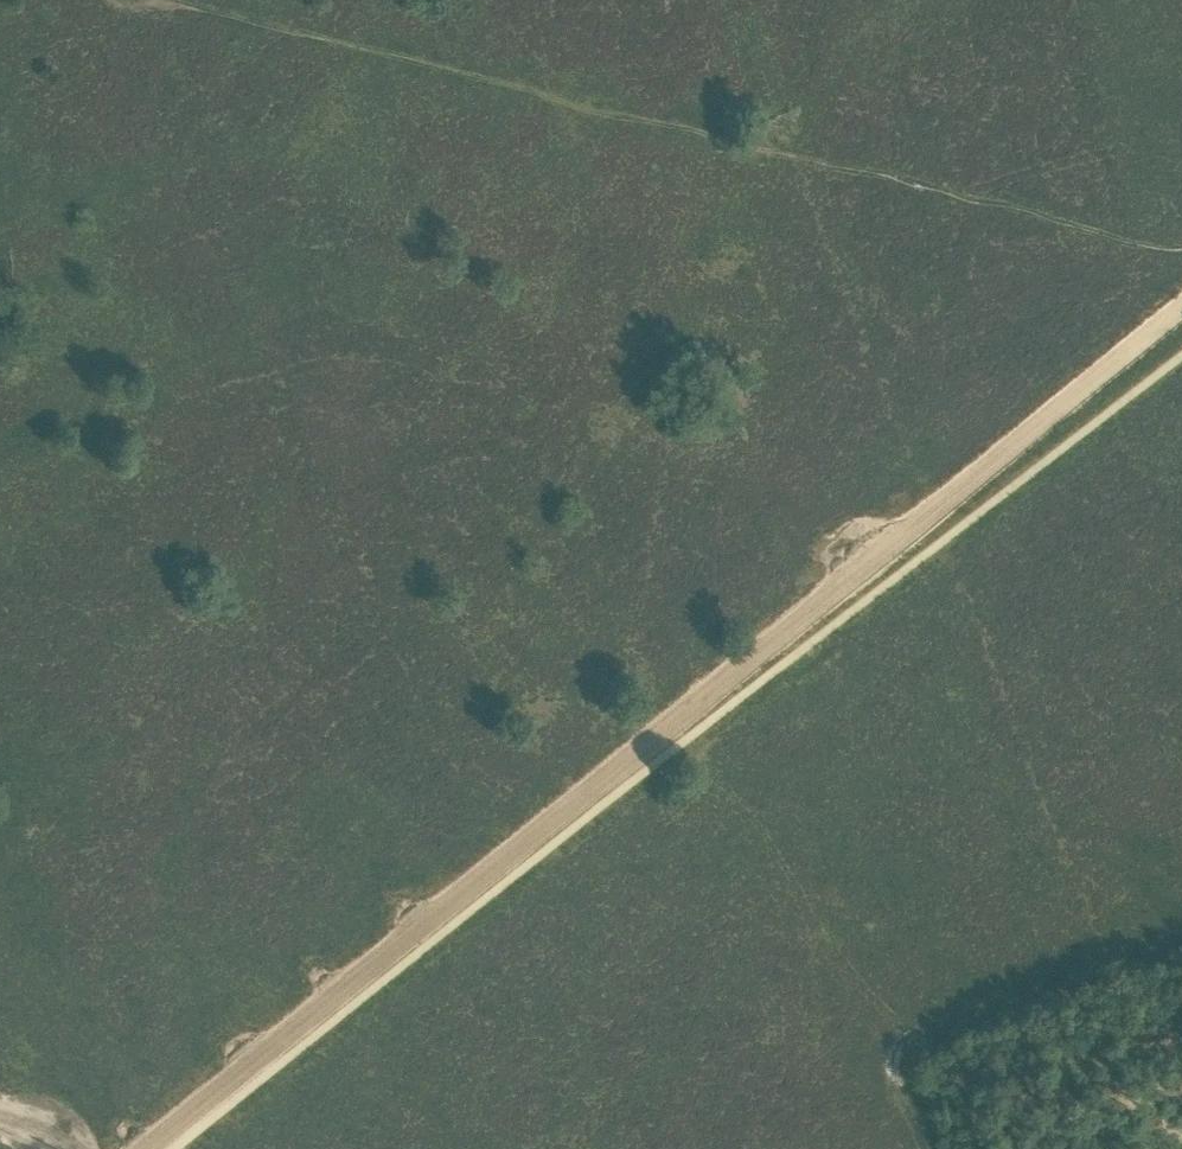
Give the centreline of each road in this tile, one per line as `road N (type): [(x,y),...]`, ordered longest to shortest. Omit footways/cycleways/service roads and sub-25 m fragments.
road 1 (track): [(139,1148),(1181,306)]
road 2 (track): [(1181,941),(890,1050),(926,1148)]

